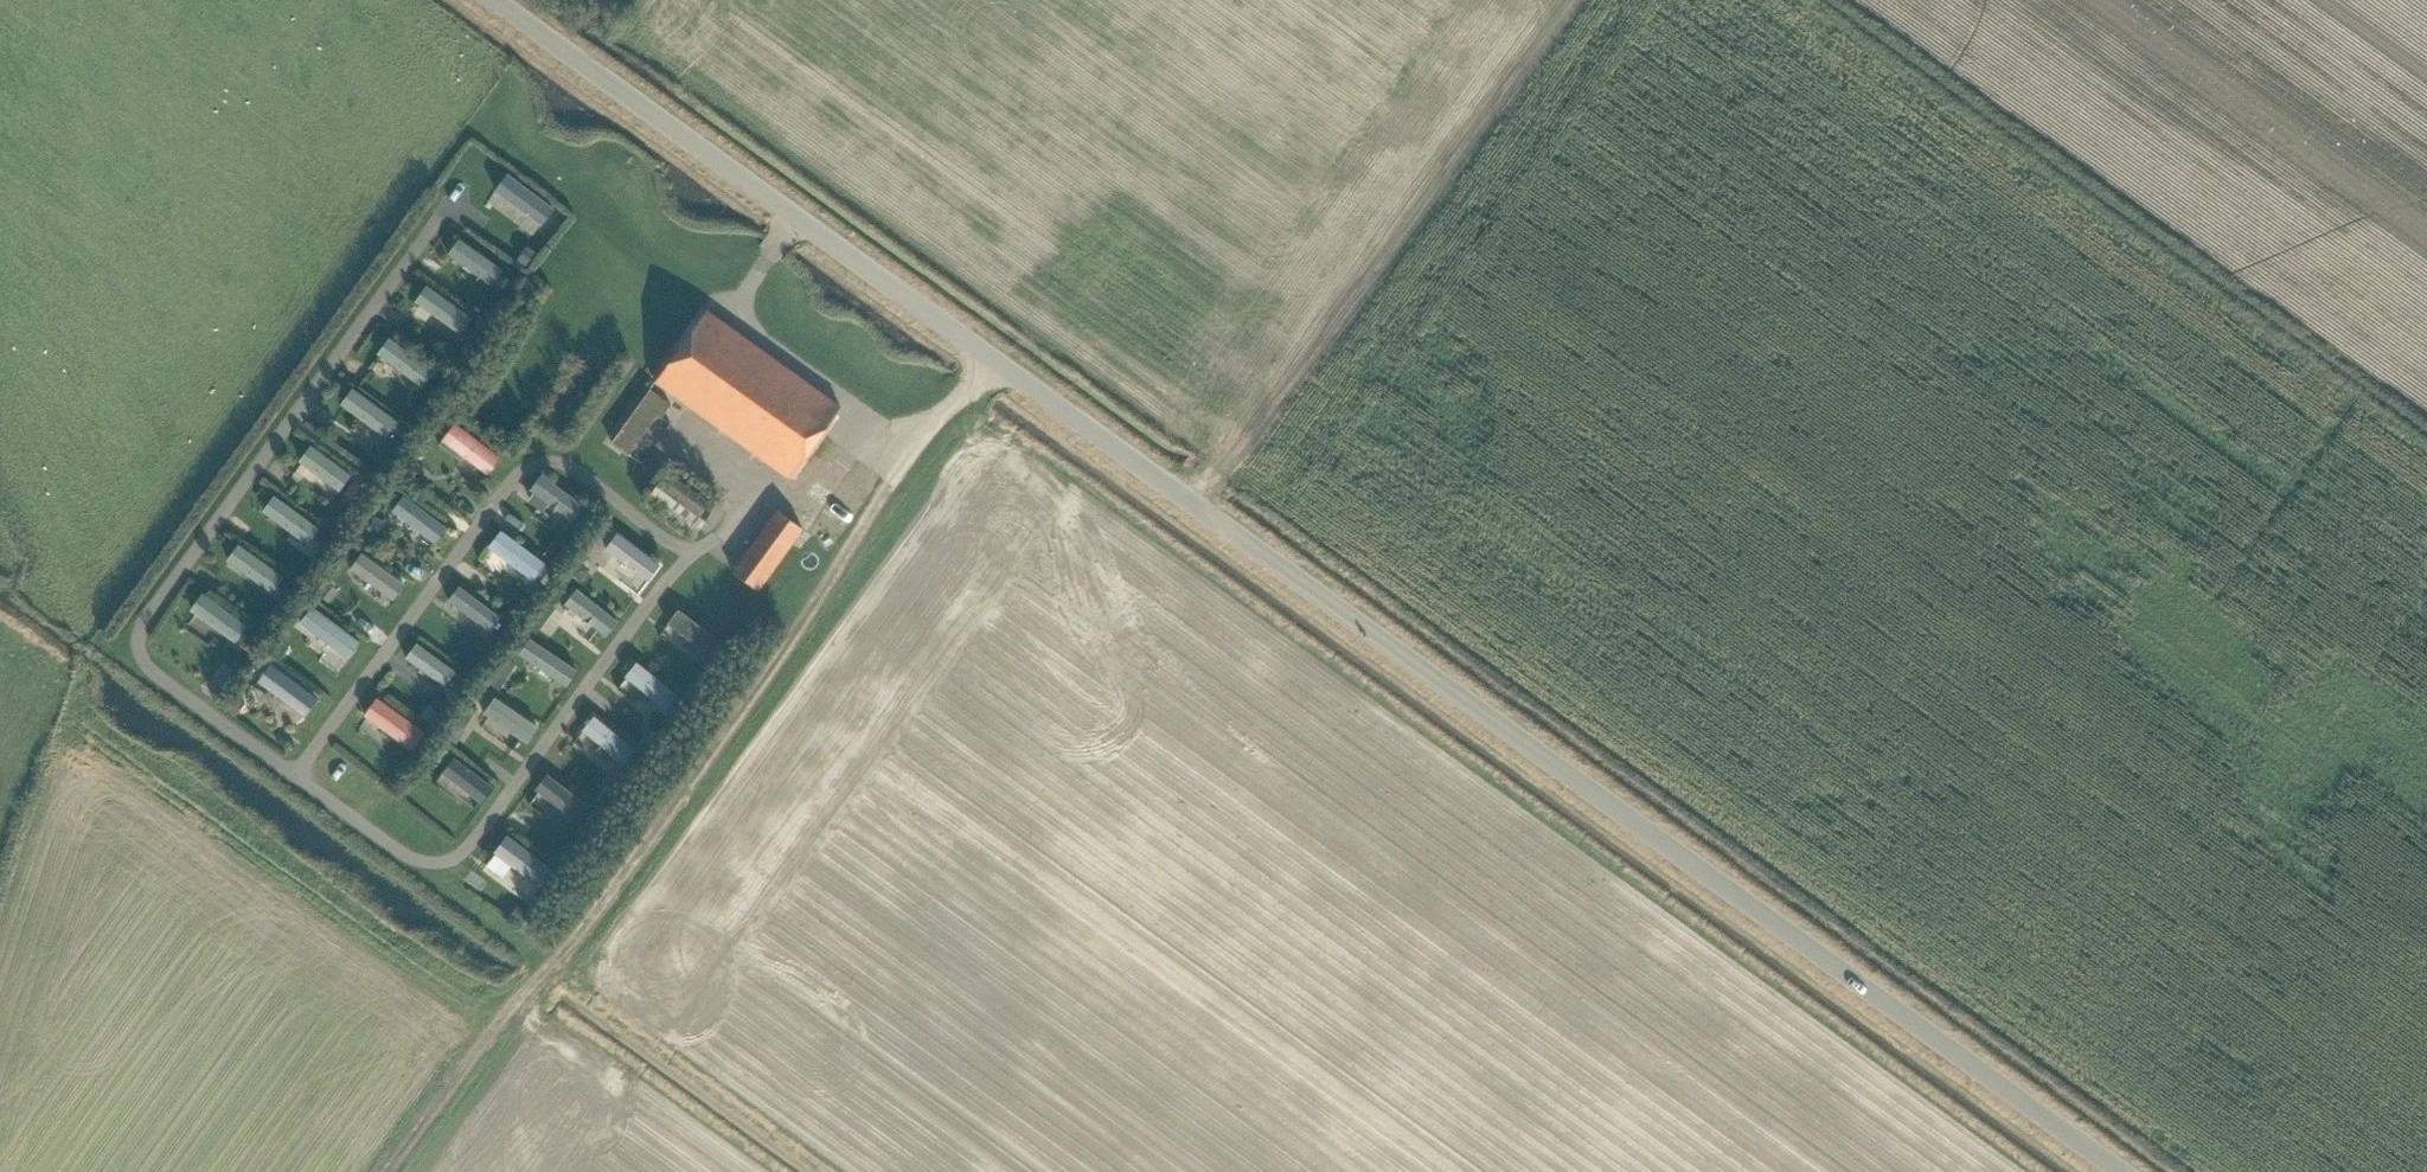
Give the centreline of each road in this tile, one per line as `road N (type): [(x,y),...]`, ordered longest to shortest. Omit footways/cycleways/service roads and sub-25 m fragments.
road 1 (tertiary): [(2114,1171),(481,0)]
road 2 (track): [(920,453),(862,438),(816,501),(772,493),(691,556),(468,850),(439,861),(408,858),(145,663),(138,637),(451,202),(471,216)]
road 3 (track): [(985,364),(399,1171)]
road 4 (track): [(295,774),(521,471),(541,461),(571,463),(691,556)]

